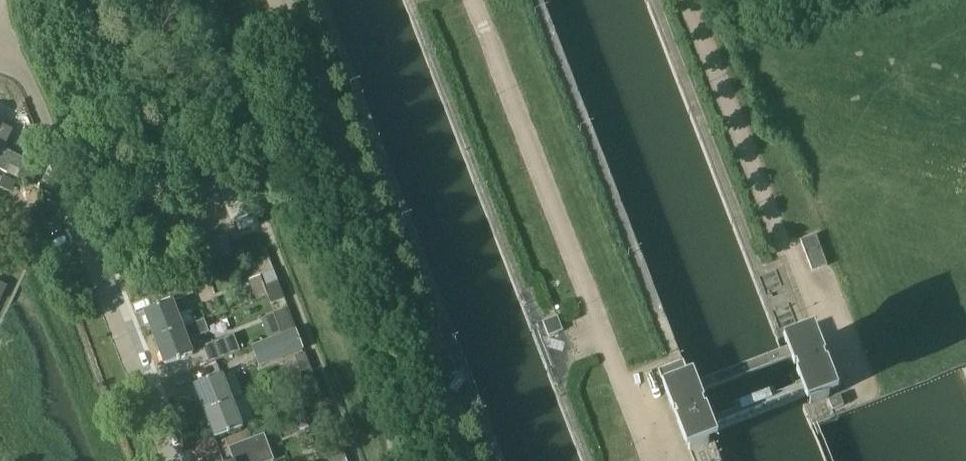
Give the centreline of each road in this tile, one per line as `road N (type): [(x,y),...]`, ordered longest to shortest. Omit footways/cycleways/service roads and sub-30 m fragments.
road 1 (residential): [(0,45),(29,87),(172,460)]

